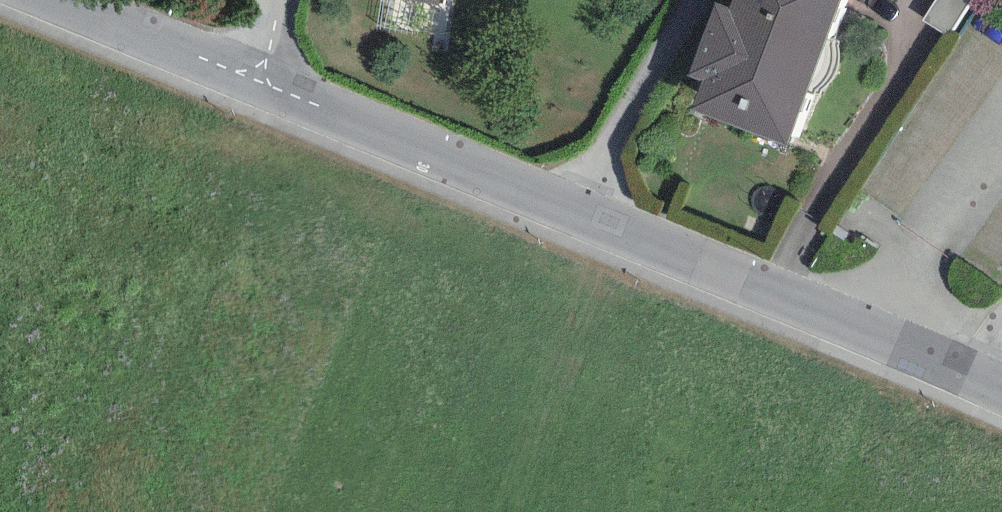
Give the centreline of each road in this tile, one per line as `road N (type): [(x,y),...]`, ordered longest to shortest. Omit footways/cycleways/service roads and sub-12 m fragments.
road 1 (residential): [(983,394),(573,223)]
road 2 (residential): [(573,223),(259,92)]
road 3 (residential): [(695,0),(573,223)]
road 4 (residential): [(259,92),(41,0)]

